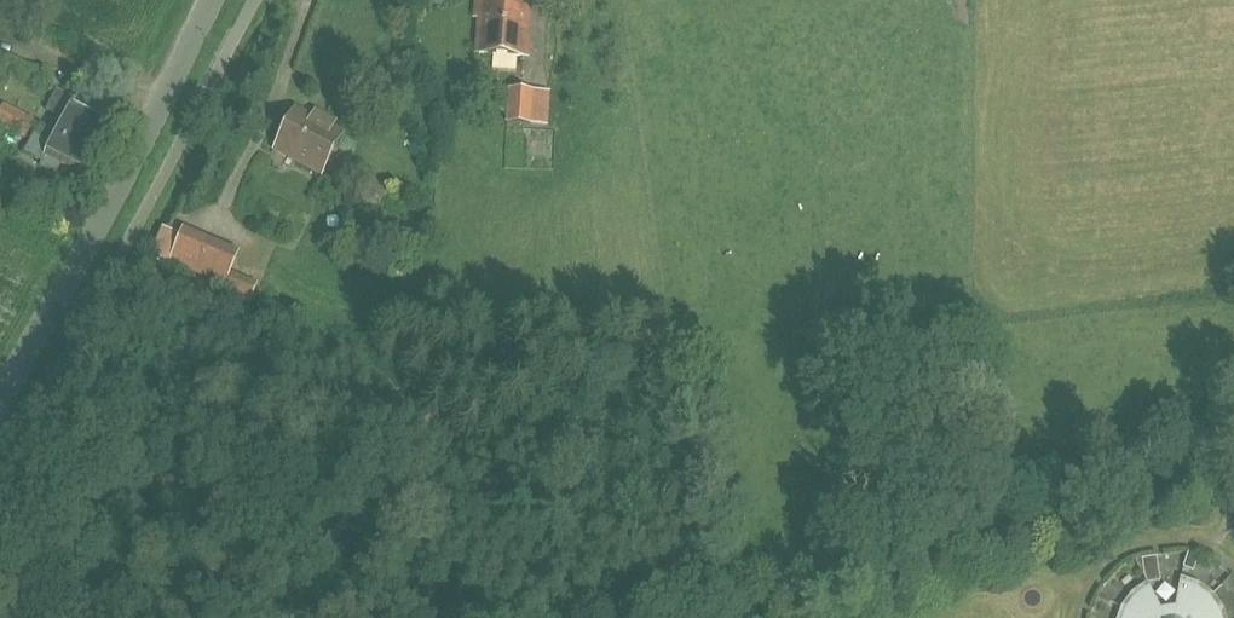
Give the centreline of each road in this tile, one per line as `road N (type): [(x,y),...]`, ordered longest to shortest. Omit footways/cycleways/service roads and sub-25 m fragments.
road 1 (unclassified): [(0,399),(210,0)]

